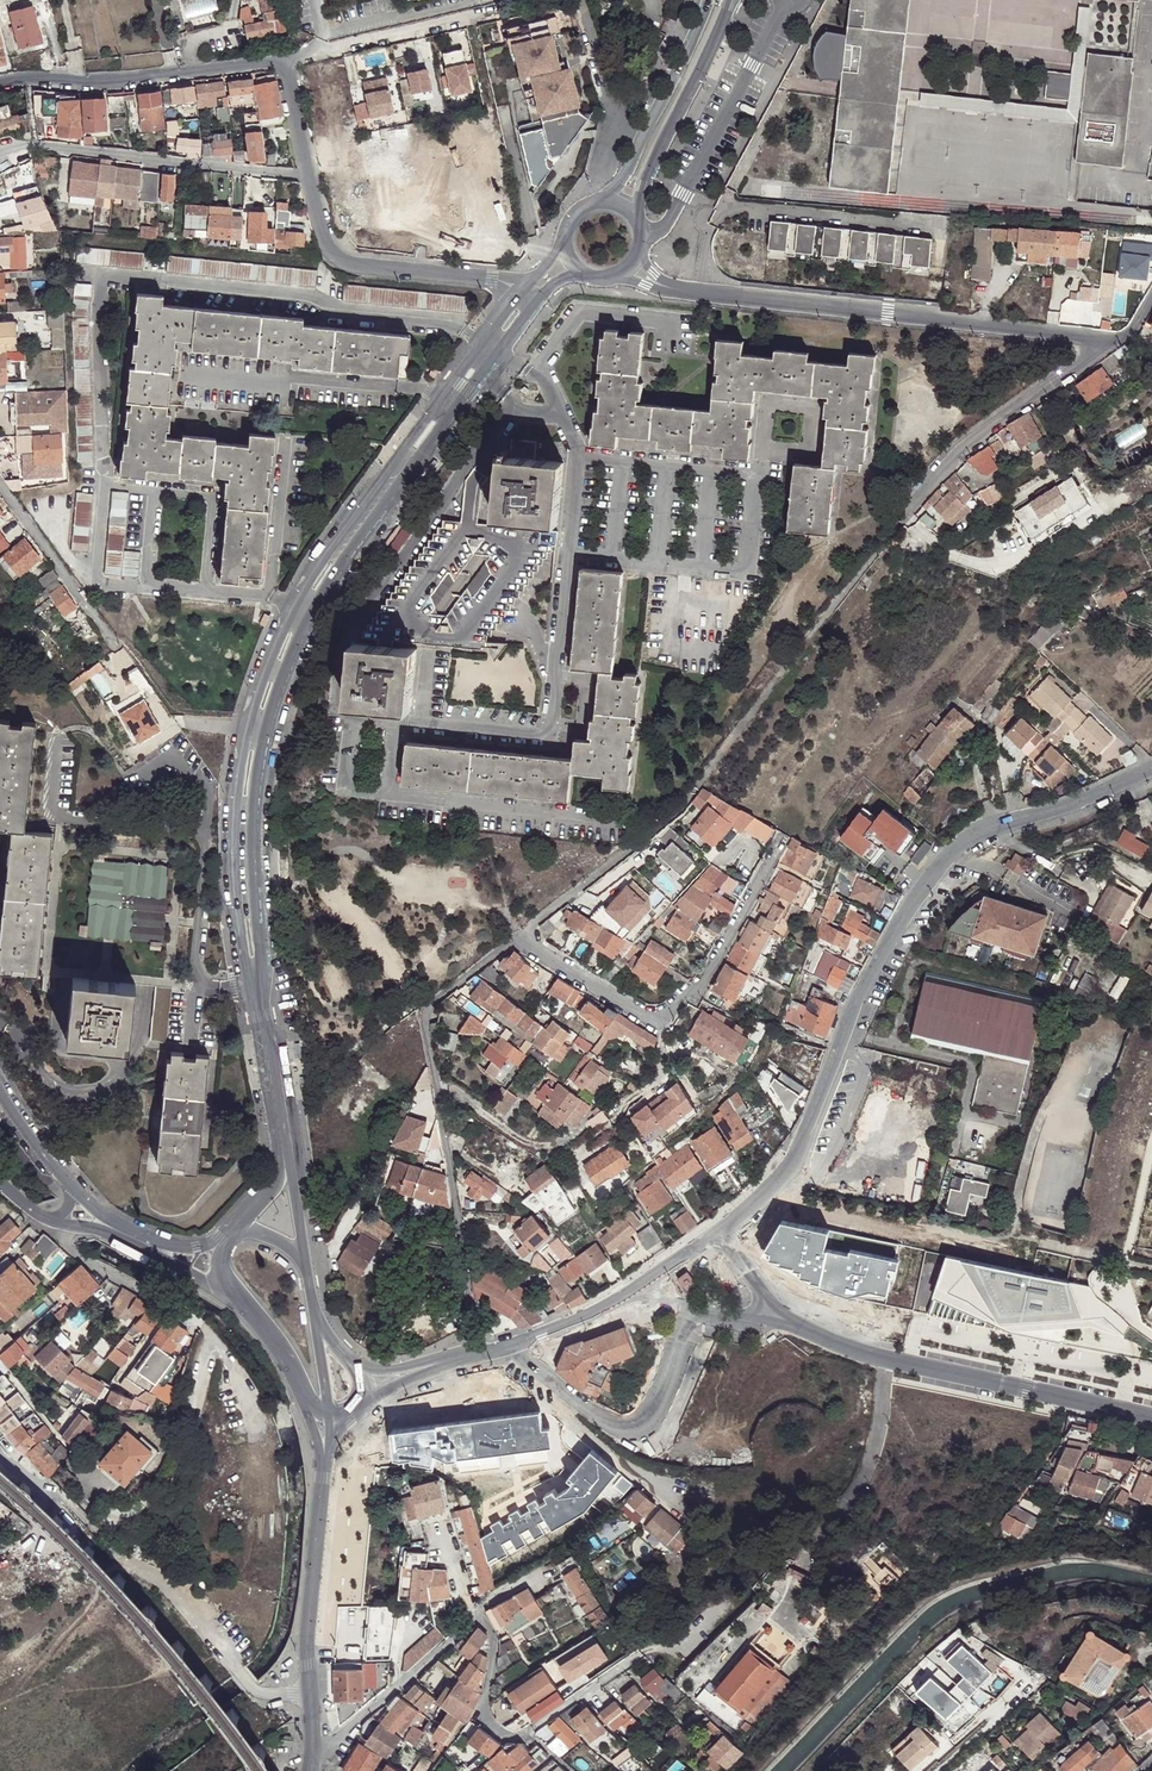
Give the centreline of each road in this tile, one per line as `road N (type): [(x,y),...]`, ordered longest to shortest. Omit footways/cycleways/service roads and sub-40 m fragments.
road 1 (tertiary): [(522,291),(294,605),(262,676),(247,727),(233,838),(241,946),(255,984)]
road 2 (tertiary): [(255,984),(257,785),(286,673),(313,616),(409,473),(537,303)]
road 3 (residential): [(1151,768),(972,833),(945,854),(861,992),(778,1181),(720,1231)]
road 4 (residential): [(641,1653),(523,1736),(511,1737),(485,1712),(494,1642),(489,1627),(475,1622),(329,1745),(313,1749)]
road 5 (residential): [(518,935),(426,1012),(480,1354)]
road 6 (residential): [(668,288),(1070,332),(1105,349)]
road 7 (residential): [(765,1310),(873,1356),(1151,1418)]
road 8 (residential): [(0,82),(109,85),(284,67),(306,176)]
road 9 (residential): [(782,841),(693,996),(660,1017),(642,1017),(518,935)]
road 10 (residential): [(1105,349),(960,450),(870,558)]
road 11 (residential): [(306,176),(42,145),(0,152)]
road 12 (residential): [(306,176),(325,249),(335,260),(492,279),(522,291)]
road 13 (tertiary): [(313,1749),(306,1646),(322,1478)]
road 14 (residential): [(685,1518),(595,1444),(508,1348)]
road 15 (tertiary): [(638,221),(642,190),(730,0)]
road 16 (tertiary): [(708,0),(623,178),(597,201)]
road 17 (residential): [(692,790),(518,935)]
road 18 (residential): [(0,484),(112,644)]
road 19 (residential): [(61,1225),(106,1232),(236,1298)]
road 20 (residential): [(230,1232),(205,1244),(161,1241),(109,1217),(71,1183)]
road 21 (residential): [(61,1225),(61,1240),(75,1254),(201,1324)]
road 22 (tertiary): [(280,1141),(255,984)]
road 23 (residential): [(632,1291),(738,1316),(765,1310)]
road 24 (residential): [(632,1291),(508,1348)]
road 25 (tertiary): [(306,1264),(280,1141)]
road 26 (tertiary): [(236,1298),(279,1347),(303,1396)]

